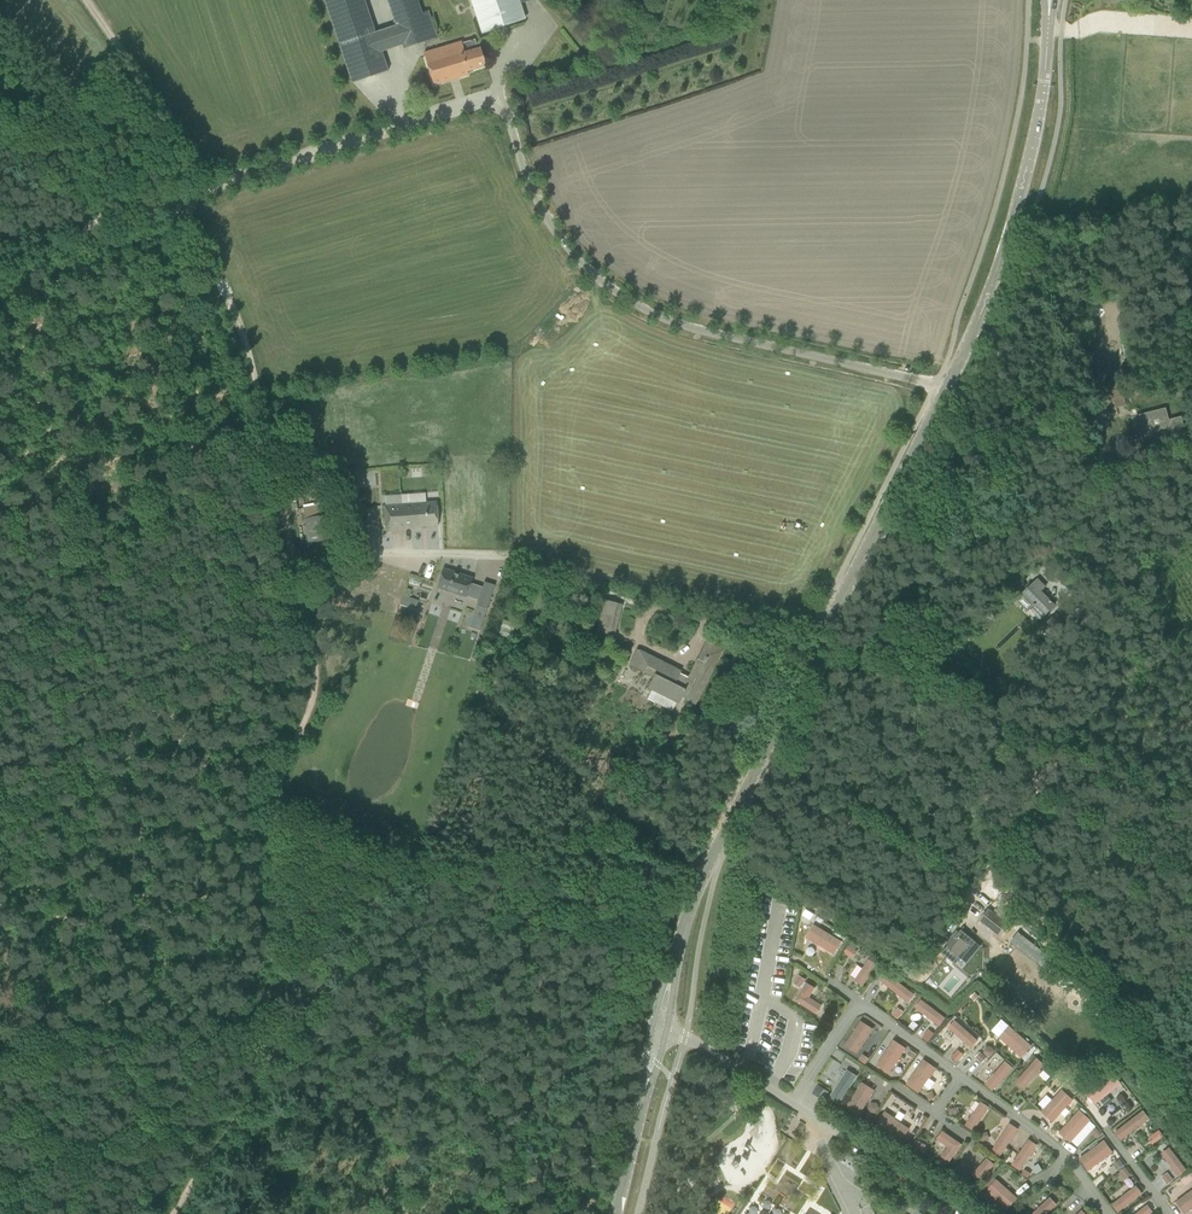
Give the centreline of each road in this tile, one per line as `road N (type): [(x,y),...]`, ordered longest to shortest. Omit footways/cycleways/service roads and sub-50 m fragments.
road 1 (tertiary): [(671,975),(693,893),(947,389)]
road 2 (unclassified): [(947,389),(691,323),(627,294),(552,225),(508,117)]
road 3 (tertiary): [(947,389),(996,278),(1039,115),(1050,8)]
road 4 (track): [(321,665),(328,703),(279,790),(309,1003),(286,1037)]
road 5 (track): [(286,1037),(655,1143)]
road 6 (track): [(508,117),(497,98),(445,108),(212,182)]
road 7 (track): [(0,515),(214,459),(260,425)]
road 8 (track): [(260,425),(321,665)]
road 9 (track): [(260,425),(236,318),(179,195)]
road 10 (track): [(212,182),(0,245)]
road 11 (track): [(89,0),(212,182)]
road 12 (track): [(168,1213),(286,1037)]
road 13 (residential): [(670,1028),(832,1130)]
road 14 (track): [(309,1003),(401,856)]
road 15 (track): [(832,1130),(964,1213)]
road 16 (tertiary): [(615,1213),(647,1088)]

